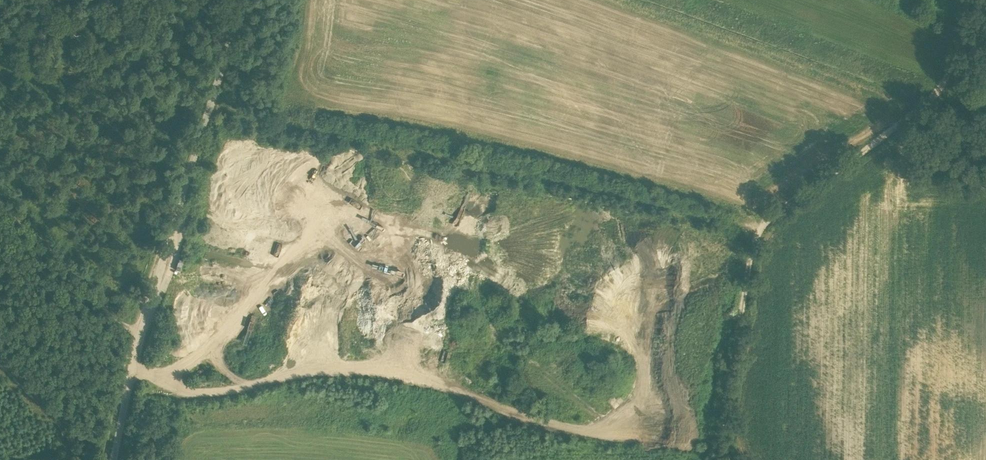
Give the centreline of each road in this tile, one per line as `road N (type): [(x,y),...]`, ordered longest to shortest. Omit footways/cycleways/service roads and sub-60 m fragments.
road 1 (track): [(720,459),(755,232),(924,103),(943,83),(985,0)]
road 2 (track): [(755,232),(209,107)]
road 3 (unclassified): [(143,327),(243,0)]
road 4 (unclassified): [(143,327),(116,459)]
road 5 (track): [(116,459),(143,327)]
road 6 (track): [(0,362),(92,459)]

